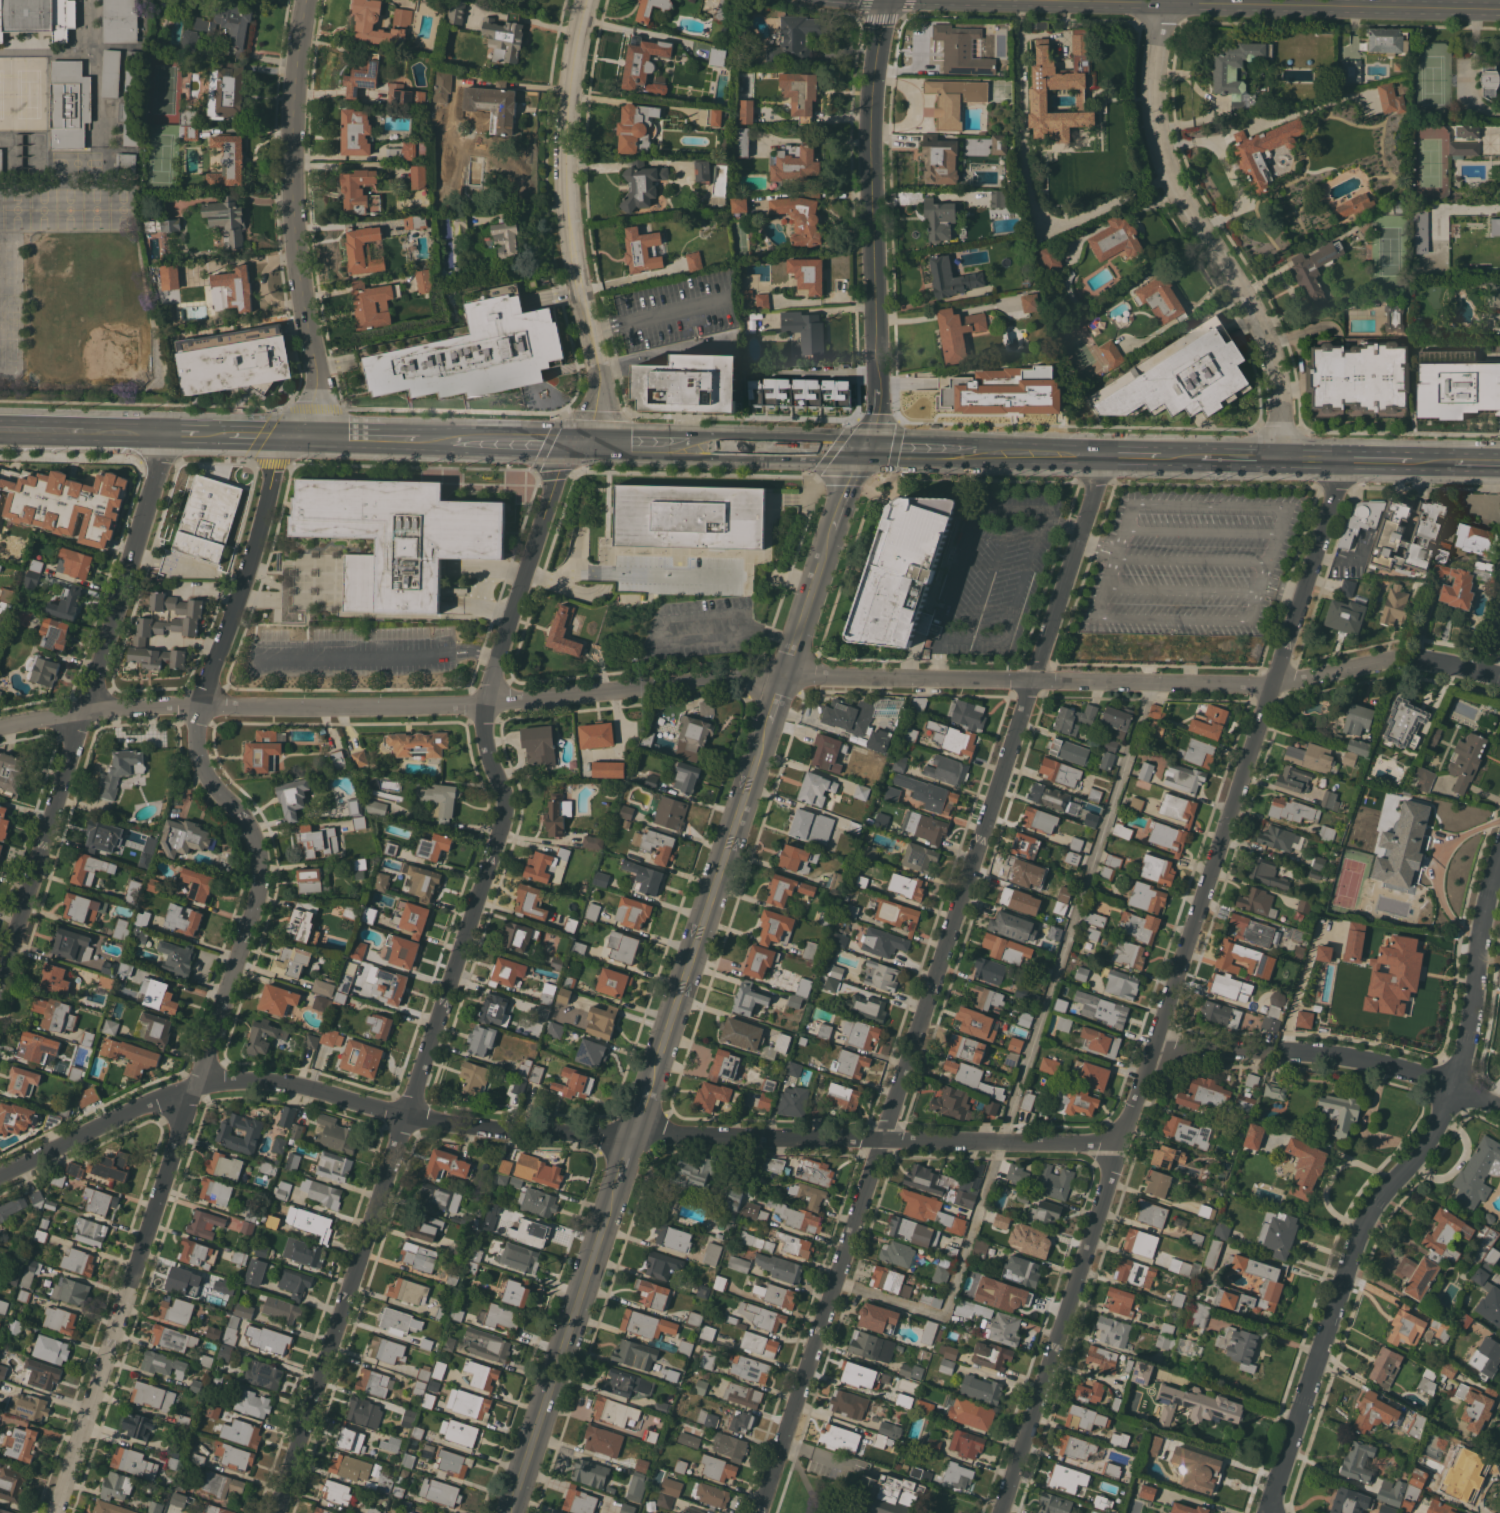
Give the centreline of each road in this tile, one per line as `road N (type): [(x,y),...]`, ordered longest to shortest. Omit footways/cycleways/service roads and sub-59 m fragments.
road 1 (residential): [(1391,658),(1274,683),(814,674),(487,703),(85,711),(0,726)]
road 2 (residential): [(1122,1146),(511,1130),(407,1115),(288,1084),(231,1082),(152,1102),(0,1175)]
road 3 (residential): [(291,438),(273,469),(244,588),(196,721),(209,777),(252,829),(260,887),(55,1512)]
road 4 (residential): [(568,443),(487,703),(486,748),(504,804),(500,831),(275,1512)]
road 5 (residential): [(1107,457),(761,1512)]
road 6 (residential): [(1341,460),(1306,590),(1003,1512)]
road 7 (residential): [(1499,862),(1455,1086),(1429,1144),(1389,1186),(1360,1235),(1269,1512)]
road 8 (residential): [(167,434),(0,983)]
road 9 (residential): [(1170,0),(1154,70),(1161,149),(1179,195),(1260,327),(1274,369),(1284,459)]
road 10 (tertiary): [(311,0),(293,170),(316,382),(291,438)]
road 11 (tertiary): [(1499,8),(1070,0)]
road 12 (tertiary): [(887,0),(869,125),(878,373)]
road 13 (residential): [(590,0),(570,152),(578,255),(602,368)]
road 14 (tertiary): [(767,725),(654,1076)]
road 15 (tertiary): [(617,1186),(507,1512)]
road 16 (residential): [(1499,1106),(1430,1077),(1293,1053)]
road 17 (primary): [(862,452),(708,448)]
road 18 (tertiary): [(829,535),(783,676)]
road 19 (primary): [(1002,455),(862,452)]
road 20 (primary): [(414,441),(291,438)]

